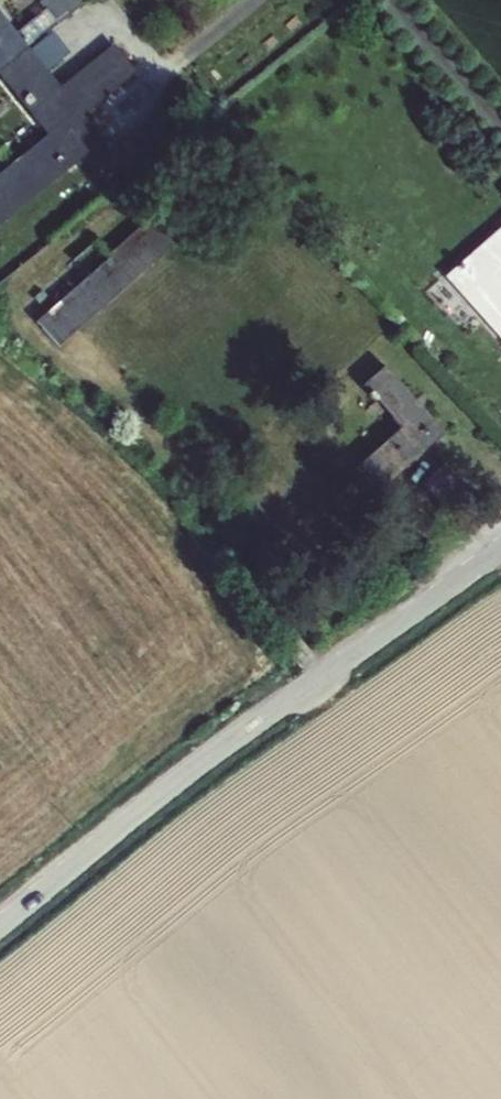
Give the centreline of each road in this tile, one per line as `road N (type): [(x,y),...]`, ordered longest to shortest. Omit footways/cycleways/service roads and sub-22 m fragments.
road 1 (unclassified): [(0,927),(192,770),(500,548)]

